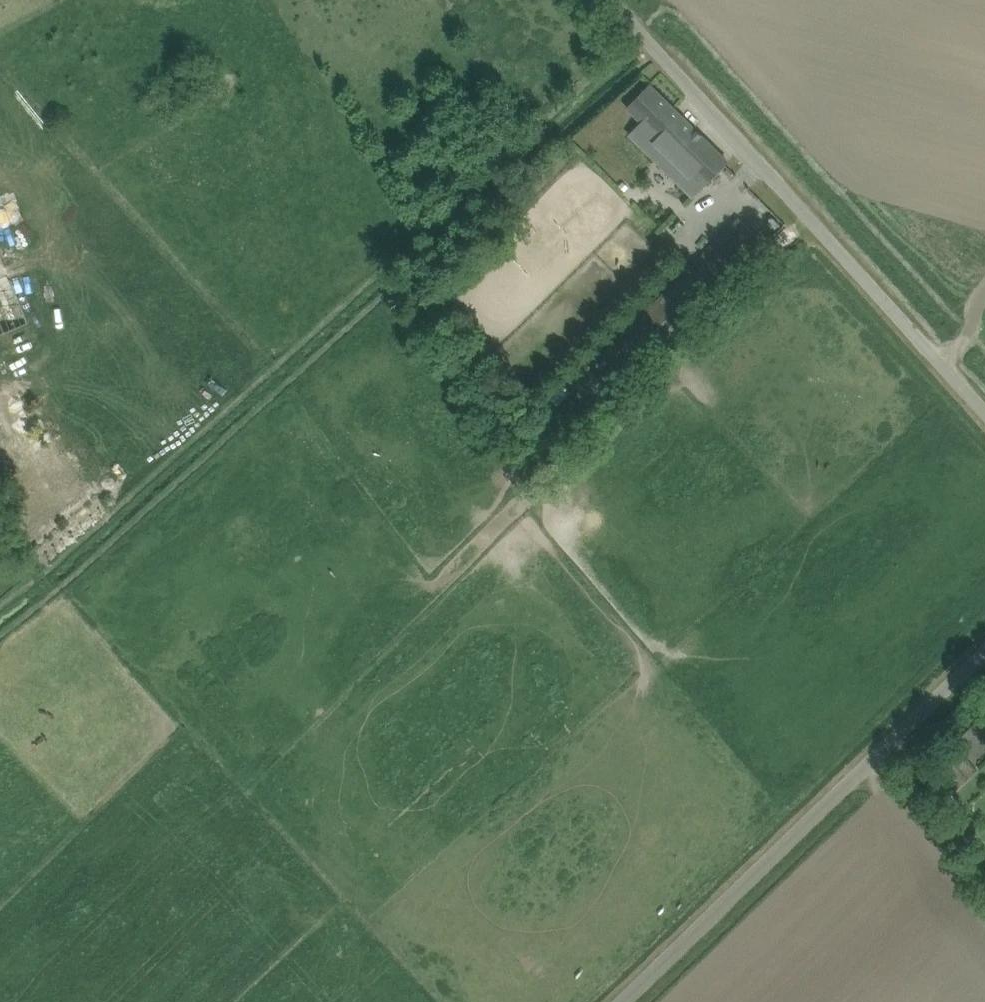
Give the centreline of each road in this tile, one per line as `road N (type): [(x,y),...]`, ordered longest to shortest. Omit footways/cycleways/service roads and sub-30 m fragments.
road 1 (unclassified): [(984,411),(617,0)]
road 2 (unclassified): [(633,1001),(984,661)]

